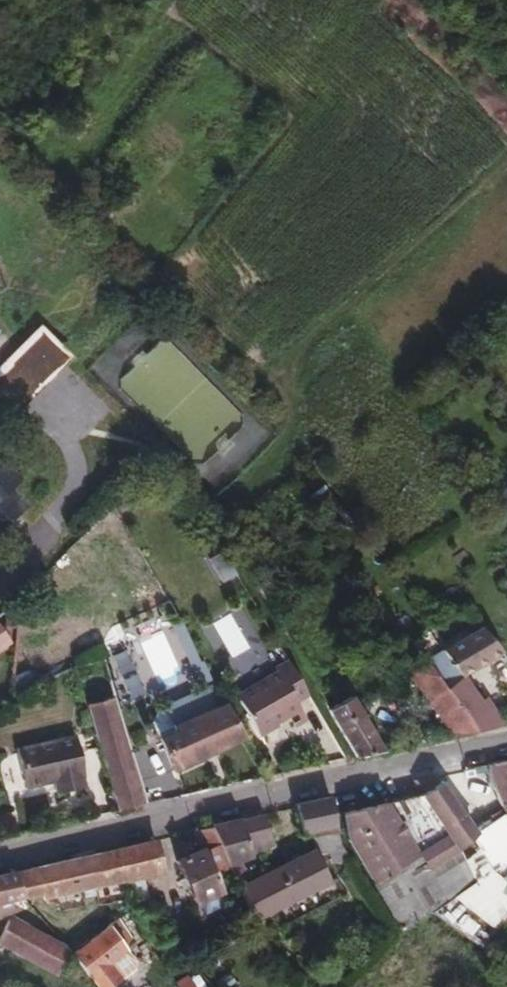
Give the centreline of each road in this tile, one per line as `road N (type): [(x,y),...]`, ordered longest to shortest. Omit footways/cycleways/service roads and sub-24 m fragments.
road 1 (track): [(362,776),(207,507),(296,438),(279,405),(121,236),(0,147)]
road 2 (residential): [(0,856),(506,744)]
road 3 (track): [(506,165),(262,386)]

